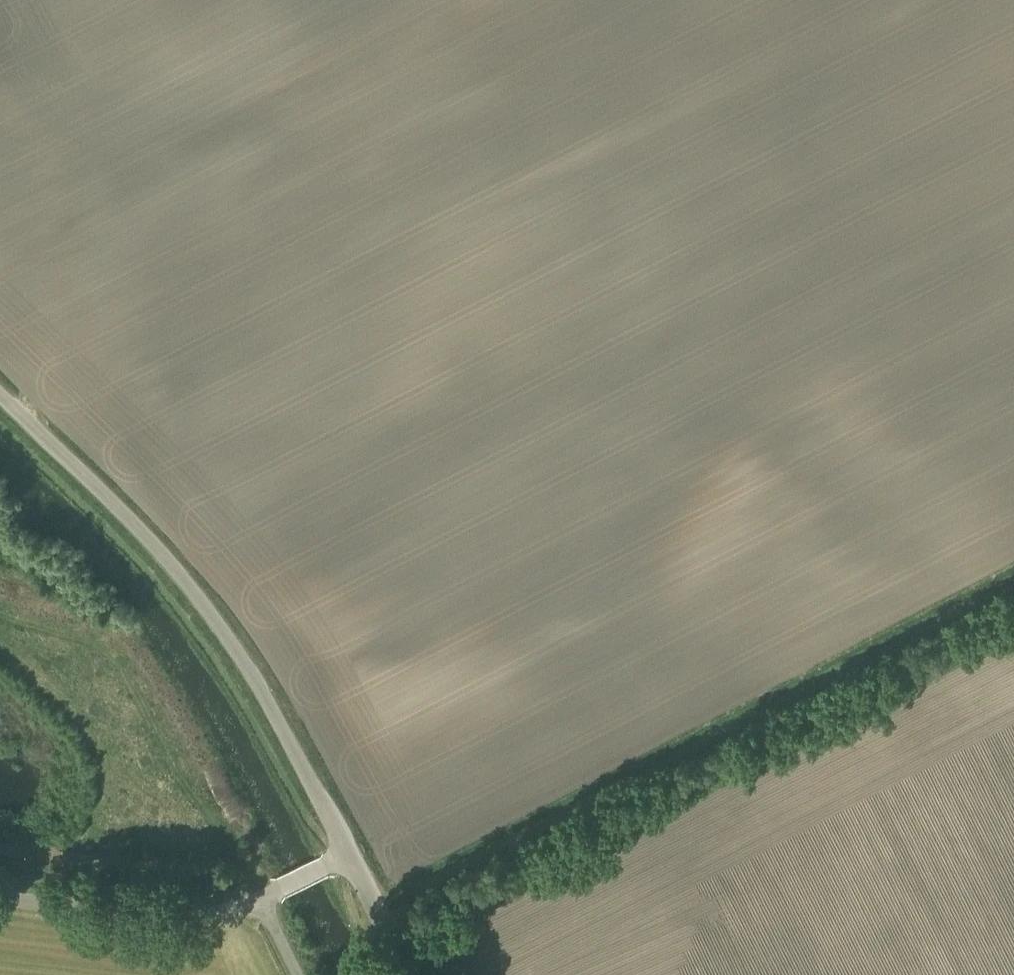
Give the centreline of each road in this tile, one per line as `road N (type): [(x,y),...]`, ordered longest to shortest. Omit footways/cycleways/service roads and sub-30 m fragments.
road 1 (unclassified): [(348,856),(243,659),(134,531),(0,405)]
road 2 (unclassified): [(261,898),(186,920),(0,900)]
road 3 (unclassified): [(406,974),(348,856)]

